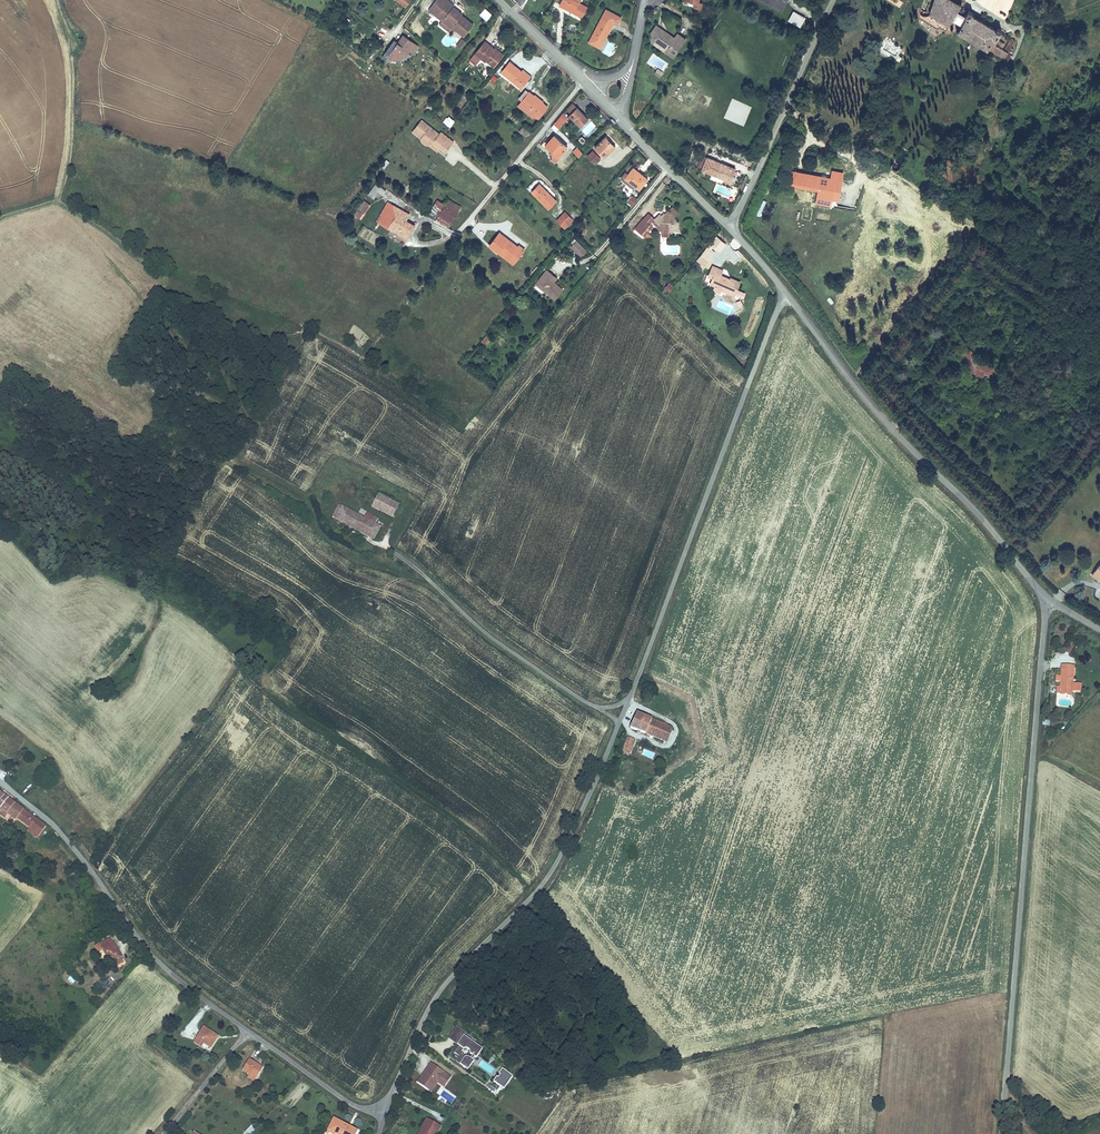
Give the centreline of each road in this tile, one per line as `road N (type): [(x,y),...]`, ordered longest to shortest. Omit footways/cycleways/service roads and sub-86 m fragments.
road 1 (tertiary): [(1047,602),(1002,1133)]
road 2 (unclassified): [(384,1113),(437,995),(550,873),(619,722)]
road 3 (unclassified): [(631,695),(788,296)]
road 4 (tertiary): [(788,296),(875,409),(974,511),(1047,602)]
road 5 (track): [(430,581),(328,541),(299,496),(235,461),(190,407),(119,372)]
road 6 (unclassified): [(0,783),(68,842),(154,959),(248,1031)]
road 7 (unclassified): [(383,546),(491,637),(592,706)]
road 8 (unclassified): [(834,0),(730,229)]
road 9 (tertiary): [(615,116),(730,229)]
road 10 (unclassified): [(248,1031),(344,1100),(384,1113)]
road 11 (unclassified): [(164,1133),(248,1031)]
road 12 (tertiary): [(498,0),(589,90)]

